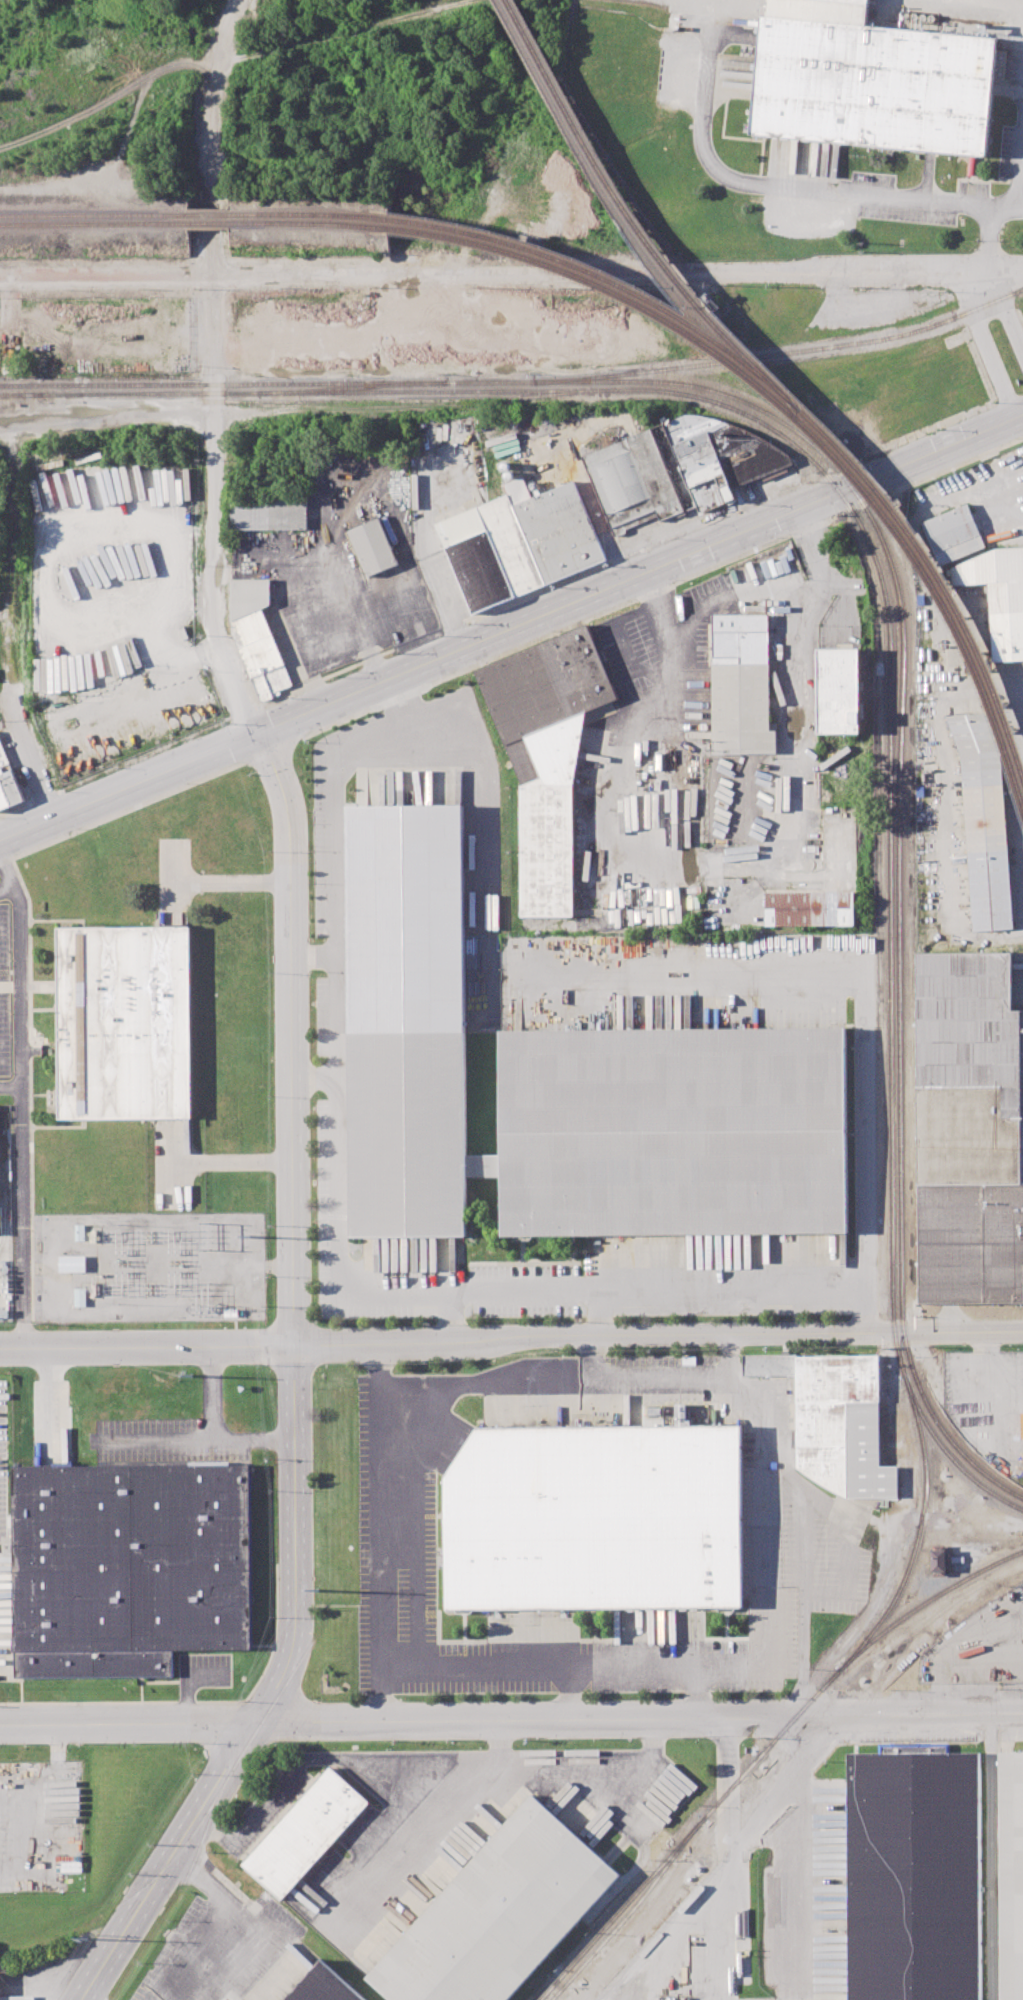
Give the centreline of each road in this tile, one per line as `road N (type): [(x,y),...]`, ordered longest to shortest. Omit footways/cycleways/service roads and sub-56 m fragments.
road 1 (secondary): [(0,838),(1022,416)]
road 2 (residential): [(0,1344),(1022,1332)]
road 3 (residential): [(1022,271),(0,277)]
road 4 (tertiary): [(262,735),(290,828),(297,1606)]
road 5 (residential): [(1022,1714),(258,1723)]
road 6 (residential): [(211,276),(222,626),(262,735)]
road 7 (tertiary): [(297,1606),(279,1687),(82,1999)]
road 8 (residential): [(14,445),(14,717),(54,817)]
road 9 (tertiary): [(258,1723),(0,1726)]
road 10 (residential): [(957,271),(1016,419)]

